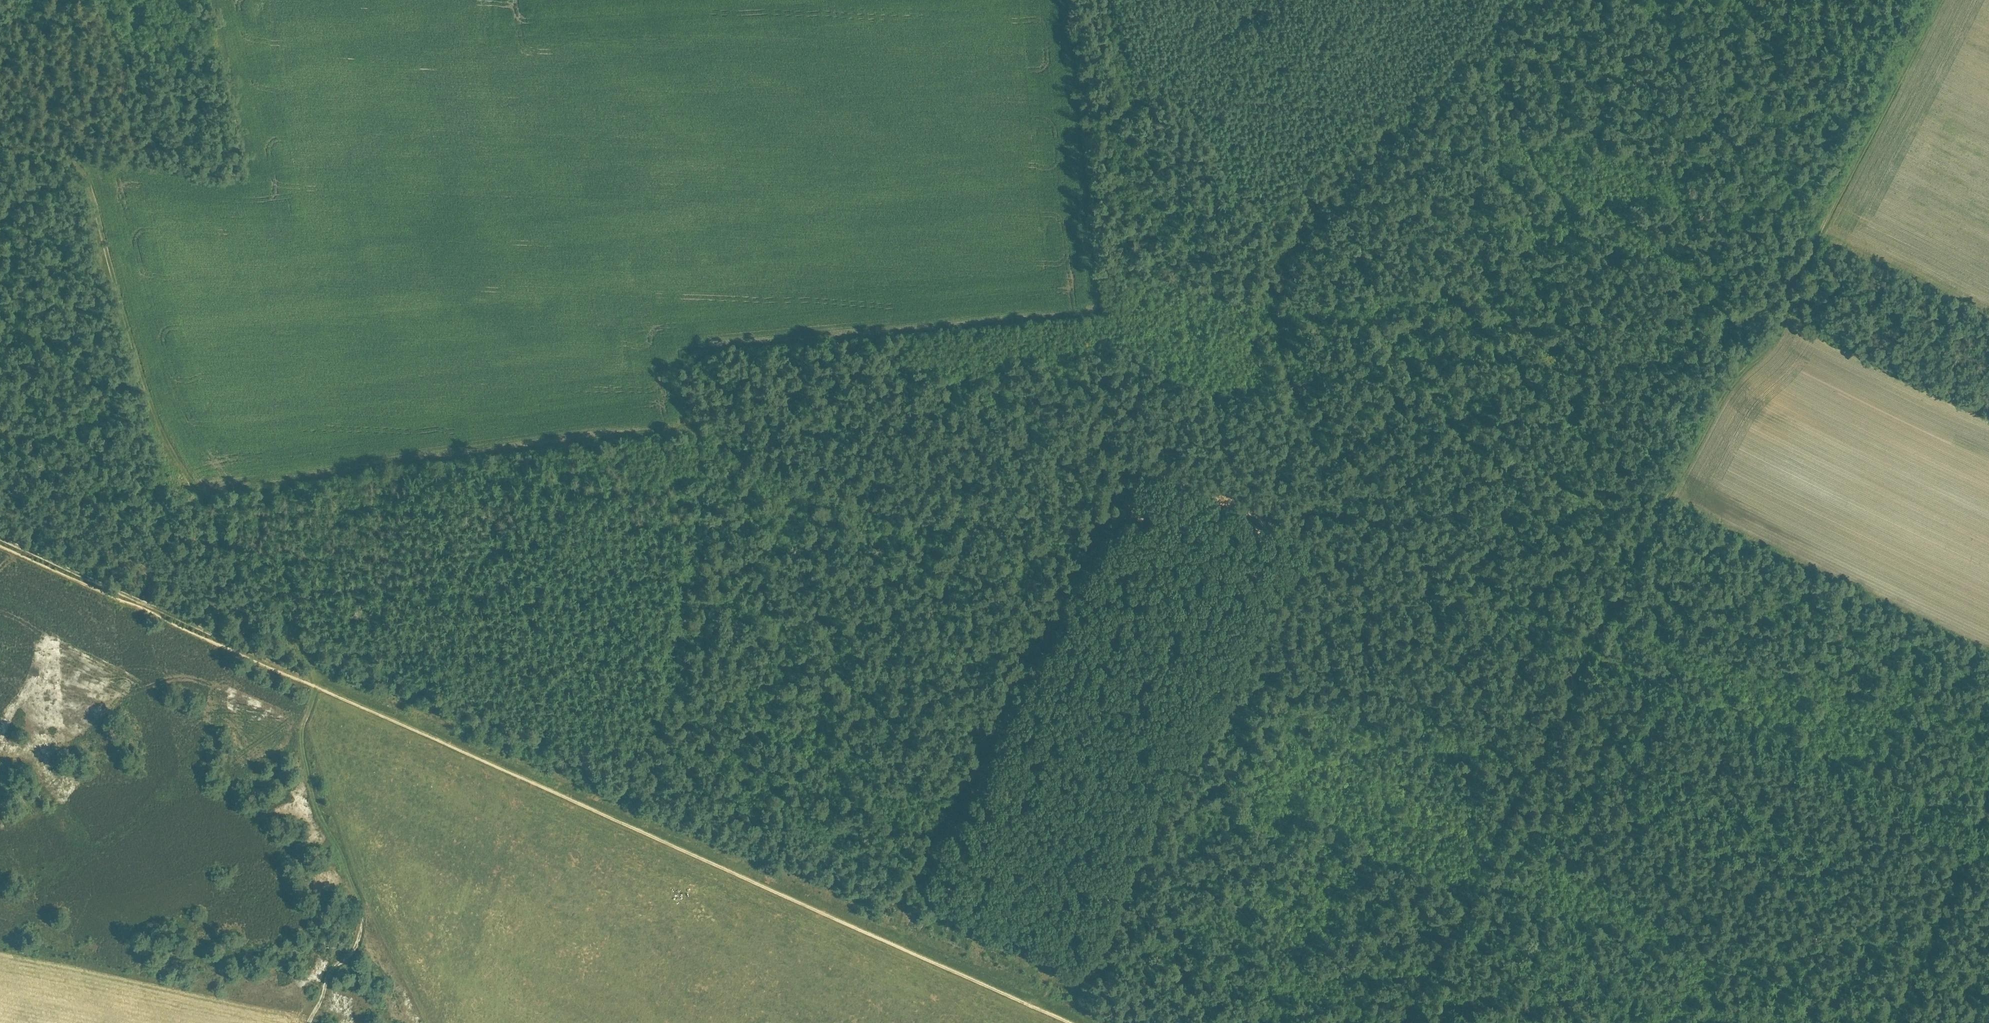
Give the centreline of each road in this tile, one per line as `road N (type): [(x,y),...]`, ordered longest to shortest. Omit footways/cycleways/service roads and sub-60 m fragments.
road 1 (track): [(885,941),(1132,450),(1988,822)]
road 2 (track): [(1400,1022),(1937,0)]
road 3 (track): [(0,146),(91,166),(158,428),(280,593),(318,690)]
road 4 (track): [(1114,0),(1136,68),(1150,80),(1376,110),(1424,96),(1511,0)]
road 5 (track): [(1132,450),(1069,0)]
road 6 (track): [(323,692),(311,740),(379,931),(331,963),(315,1022)]

